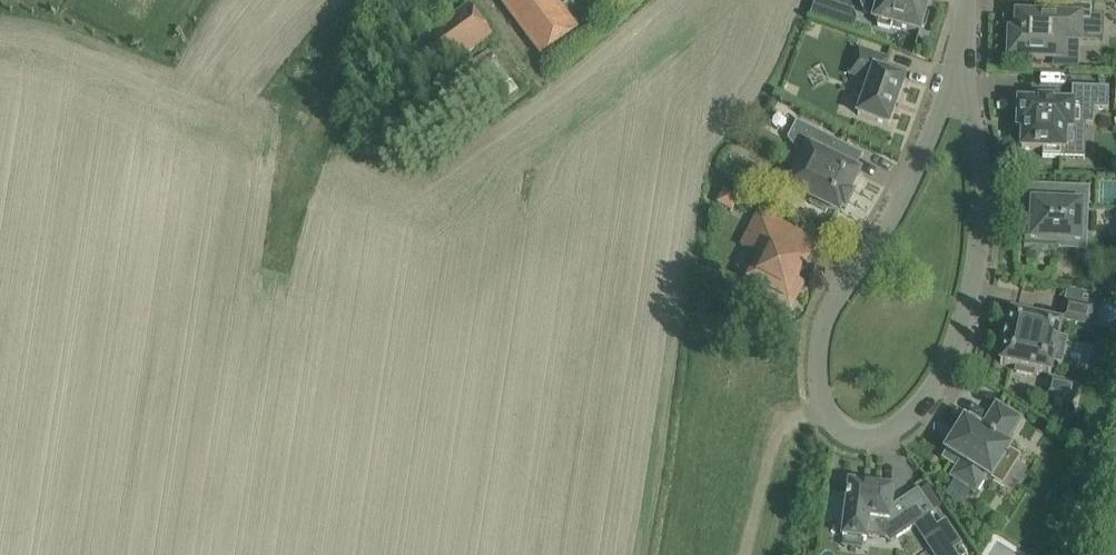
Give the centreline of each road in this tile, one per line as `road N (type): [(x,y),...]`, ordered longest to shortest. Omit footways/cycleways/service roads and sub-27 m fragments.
road 1 (residential): [(824,411),(830,424),(856,436),(904,424),(926,403),(956,342),(980,246),(976,137),(962,59)]
road 2 (residential): [(824,411),(818,332),(884,228),(962,59)]
road 3 (residential): [(744,554),(782,422),(824,411)]
road 4 (track): [(400,0),(352,41),(323,100)]

